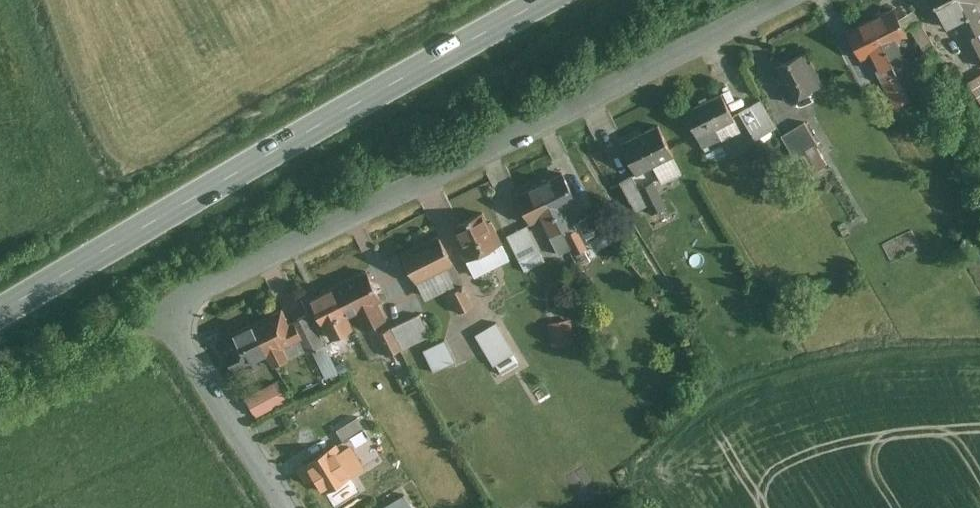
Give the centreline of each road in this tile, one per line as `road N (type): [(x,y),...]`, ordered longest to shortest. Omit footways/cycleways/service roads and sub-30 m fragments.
road 1 (residential): [(286,507),(166,311),(780,0)]
road 2 (secondary): [(0,315),(545,0)]

